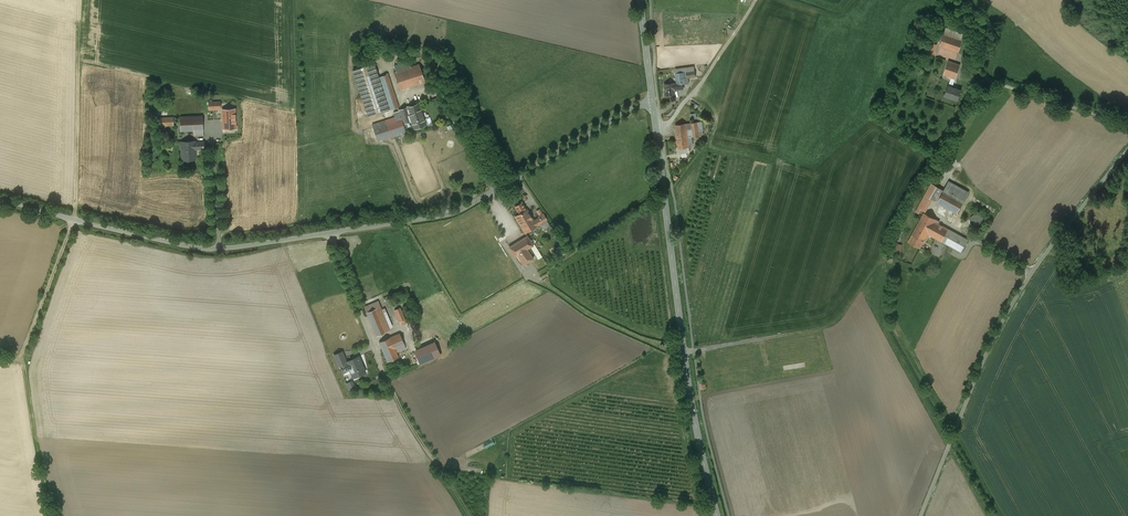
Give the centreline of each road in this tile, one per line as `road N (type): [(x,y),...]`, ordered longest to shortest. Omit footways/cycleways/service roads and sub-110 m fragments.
road 1 (unclassified): [(0,197),(200,246),(313,234),(464,207),(652,98)]
road 2 (track): [(683,352),(835,322),(880,256),(897,207),(976,76)]
road 3 (secondary): [(719,515),(688,383),(652,98)]
road 4 (unclassified): [(921,515),(1007,314),(1127,150)]
road 5 (track): [(72,217),(23,354),(0,358)]
road 6 (track): [(469,515),(385,378)]

